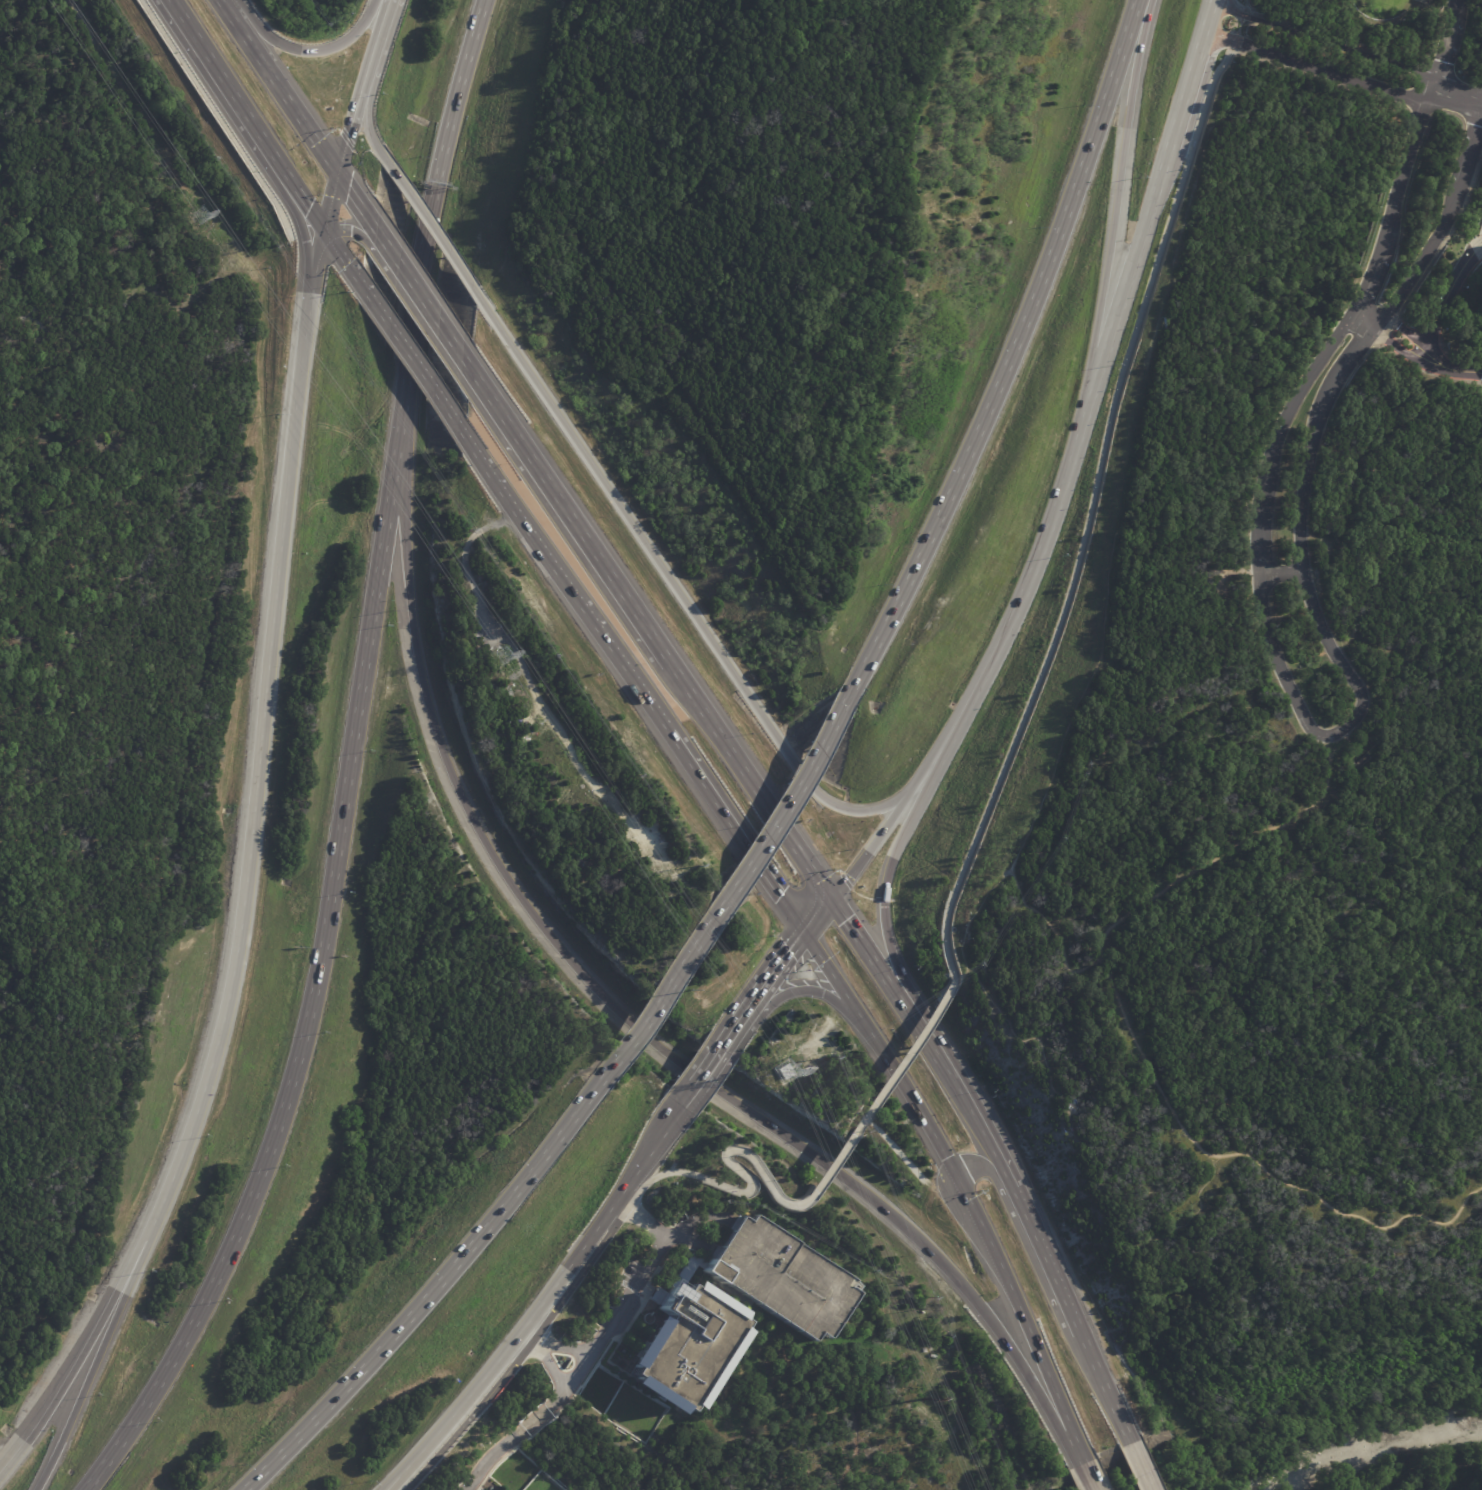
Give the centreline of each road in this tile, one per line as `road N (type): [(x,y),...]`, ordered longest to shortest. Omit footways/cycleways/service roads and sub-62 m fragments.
road 1 (motorway): [(398,448),(418,673),(445,766),(489,848),(550,936),(620,1011),(728,1102),(855,1189),(1015,1350),(1065,1424)]
road 2 (secondary): [(339,170),(312,292),(232,971),(176,1169),(120,1291)]
road 3 (motorway): [(398,448),(321,967),(270,1159),(166,1376),(88,1489)]
road 4 (motorway): [(849,694),(927,545),(1051,268),(1140,0)]
road 5 (residential): [(1306,723),(1319,735),(1338,734),(1365,703),(1306,566),(1303,497),(1316,419),(1327,390),(1446,223),(1481,112)]
road 6 (secondary): [(477,297),(814,786),(861,809),(917,790)]
road 7 (residential): [(1440,77),(1367,296),(1286,424),(1265,499),(1264,585),(1280,659),(1306,723)]
road 8 (trunk): [(458,427),(803,931)]
road 9 (motorway): [(242,1489),(487,1224),(618,1057)]
road 10 (trunk): [(803,931),(939,1145),(1010,1284),(1065,1424)]
road 11 (motorway): [(1089,418),(1147,0)]
road 12 (secondary): [(390,1489),(478,1388),(641,1164)]
road 13 (secondary): [(917,790),(1029,583),(1089,418)]
road 14 (trunk): [(675,661),(463,352)]
road 15 (motorway): [(447,137),(398,448)]
road 16 (trunk): [(835,894),(675,661)]
road 17 (secondary): [(1089,418),(1169,153)]
road 18 (motorway): [(717,916),(849,694)]
road 19 (residential): [(1440,77),(1212,0)]
road 20 (residential): [(1203,34),(1432,104)]
road 21 (trunk): [(1026,1209),(910,1007)]
road 22 (trunk): [(910,1007),(885,908),(917,790)]
road 23 (secondary): [(120,1291),(0,1471)]
road 24 (motorway): [(120,1291),(36,1489)]
road 25 (trunk): [(339,170),(237,19)]
road 26 (trunk): [(386,0),(350,36),(313,52),(269,41),(237,19)]
road 27 (secondary): [(381,153),(477,297)]
road 28 (trunk): [(367,295),(458,427)]
road 29 (trunk): [(463,352),(376,226)]
road 30 (motorway): [(485,0),(447,137)]
road 31 (trunk): [(288,179),(367,295)]
road 32 (trunk): [(1082,1334),(1026,1209)]
road 33 (trunk): [(910,1007),(835,894)]
road 34 (secondary): [(835,894),(917,790)]
road 35 (secondary): [(1169,153),(1203,34)]

